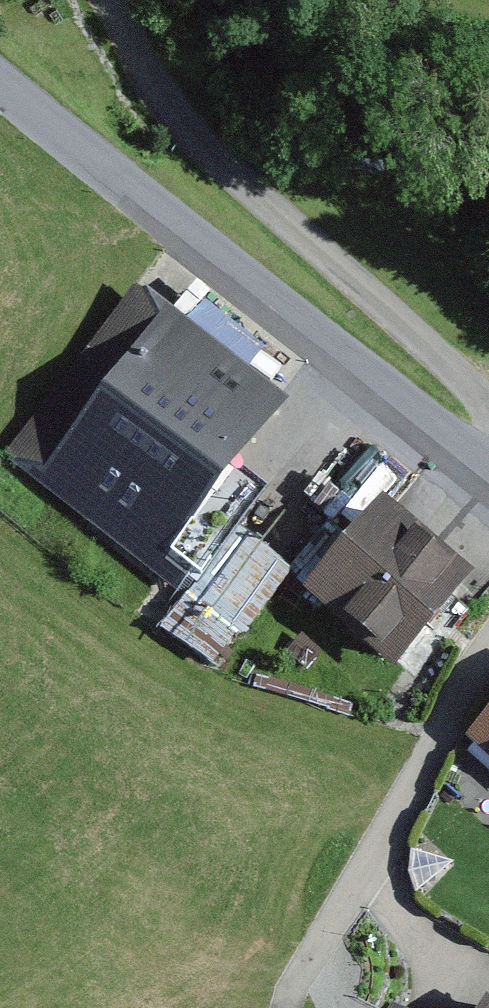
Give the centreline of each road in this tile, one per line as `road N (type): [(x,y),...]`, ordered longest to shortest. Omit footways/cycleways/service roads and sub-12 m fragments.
road 1 (tertiary): [(488,447),(0,53)]
road 2 (unclassified): [(488,416),(478,390),(239,184),(134,54),(112,0)]
road 3 (residential): [(297,993),(488,659)]

